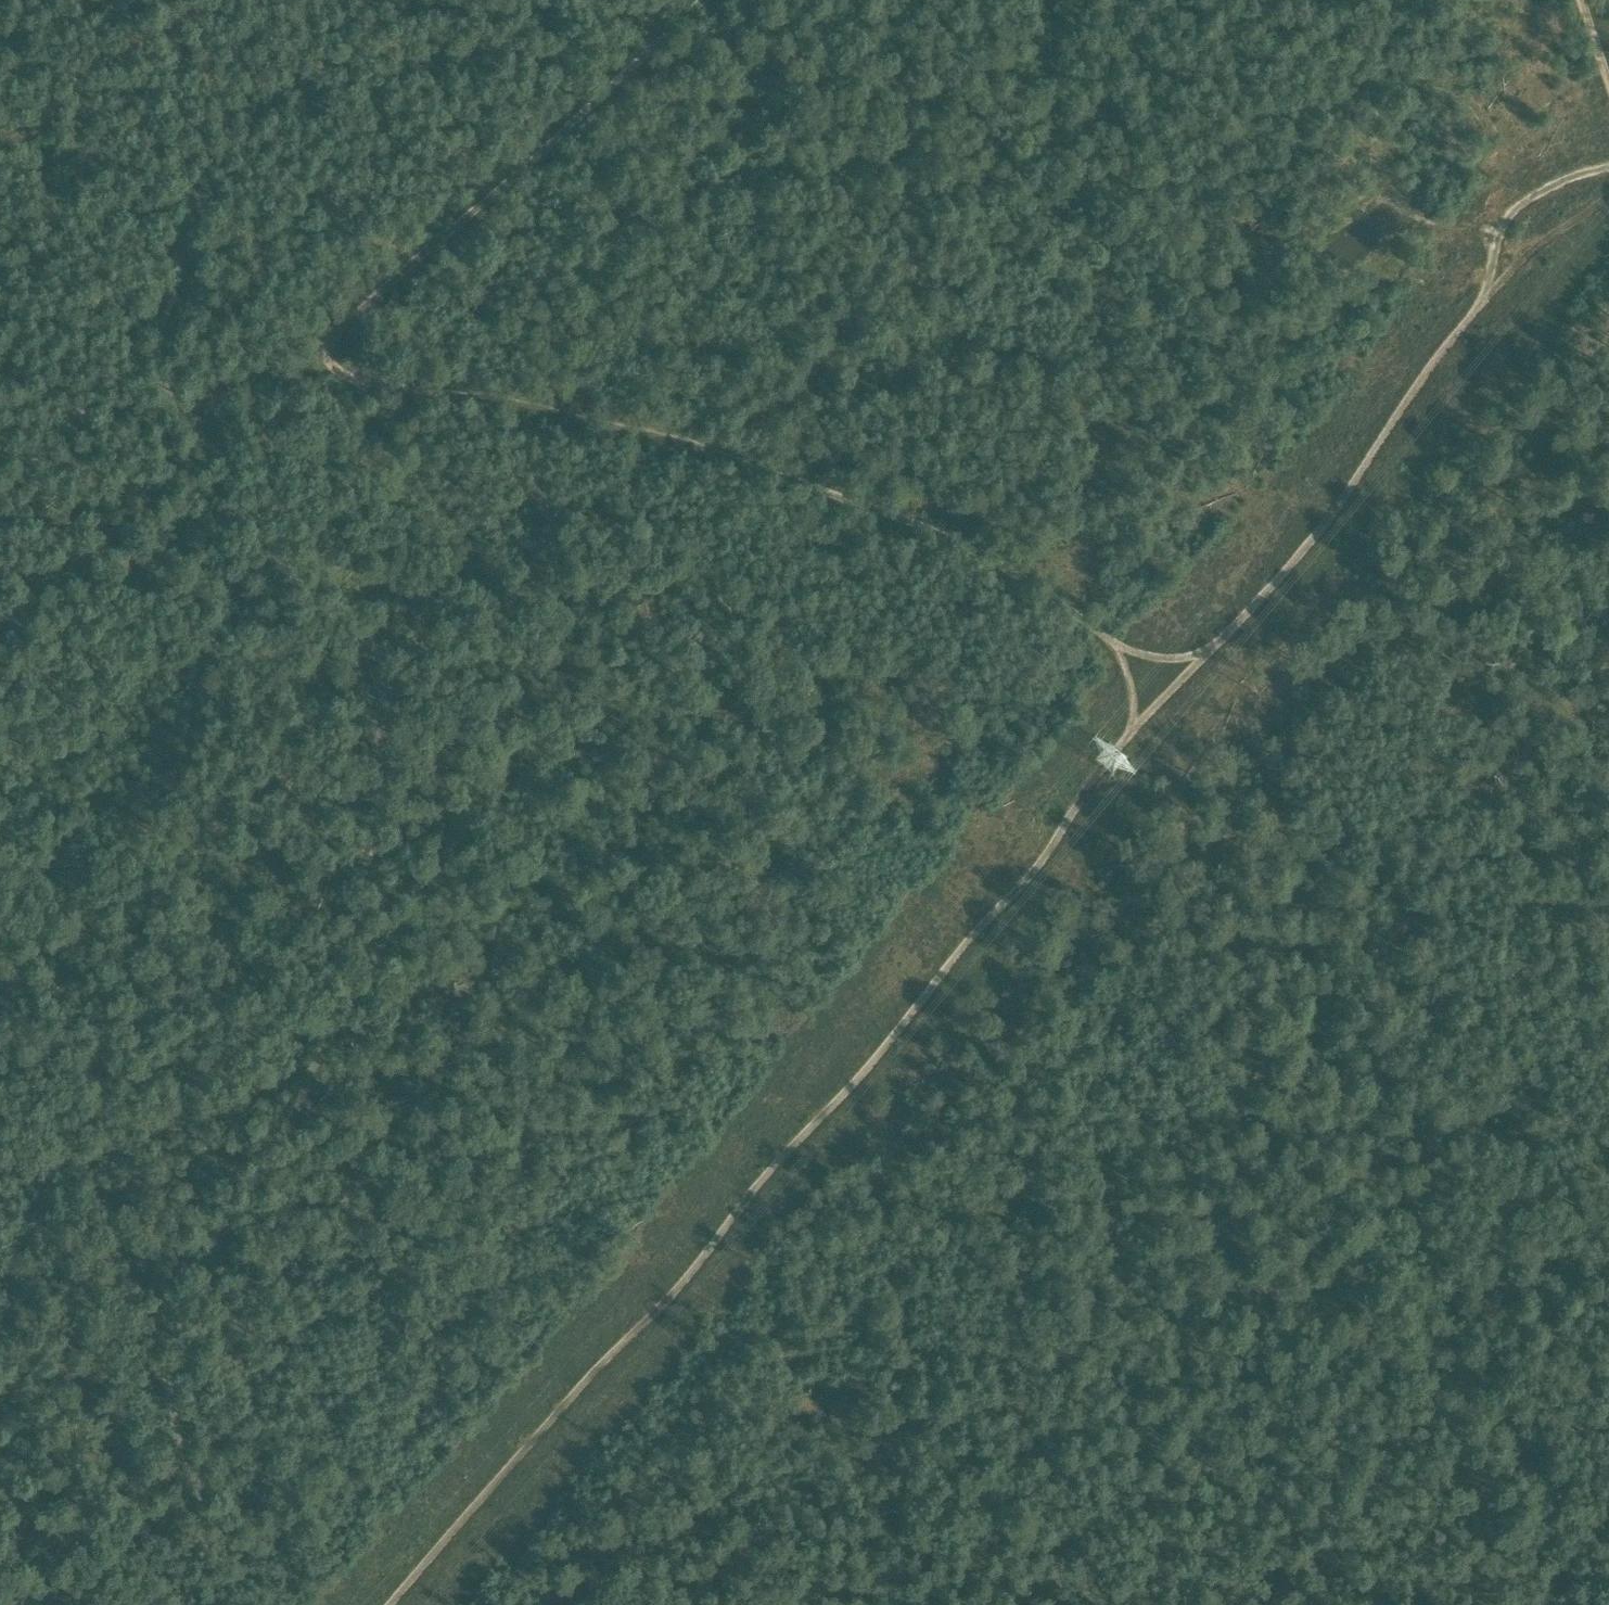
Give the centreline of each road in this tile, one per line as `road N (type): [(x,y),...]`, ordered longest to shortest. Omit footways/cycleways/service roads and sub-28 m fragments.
road 1 (track): [(390,1604),(696,1265),(1035,869),(1133,730),(1349,486),(1451,339),(1608,193)]
road 2 (track): [(709,0),(0,642)]
road 3 (track): [(317,352),(372,382),(499,399),(709,451),(943,534),(1127,649),(1198,660)]

